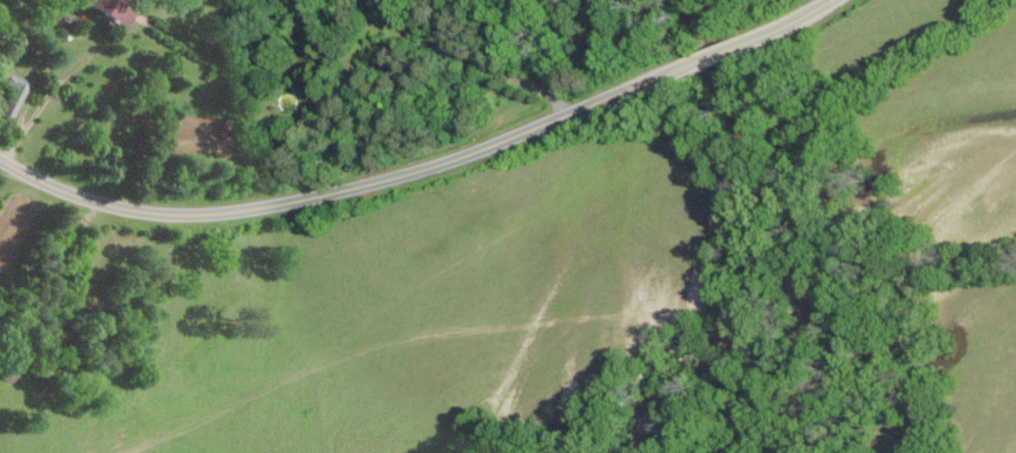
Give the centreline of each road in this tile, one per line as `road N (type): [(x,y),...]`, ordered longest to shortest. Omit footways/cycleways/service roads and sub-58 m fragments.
road 1 (tertiary): [(687,65),(433,166),(229,211),(128,208),(63,189),(0,157)]
road 2 (residential): [(565,115),(547,93),(481,60),(470,0)]

